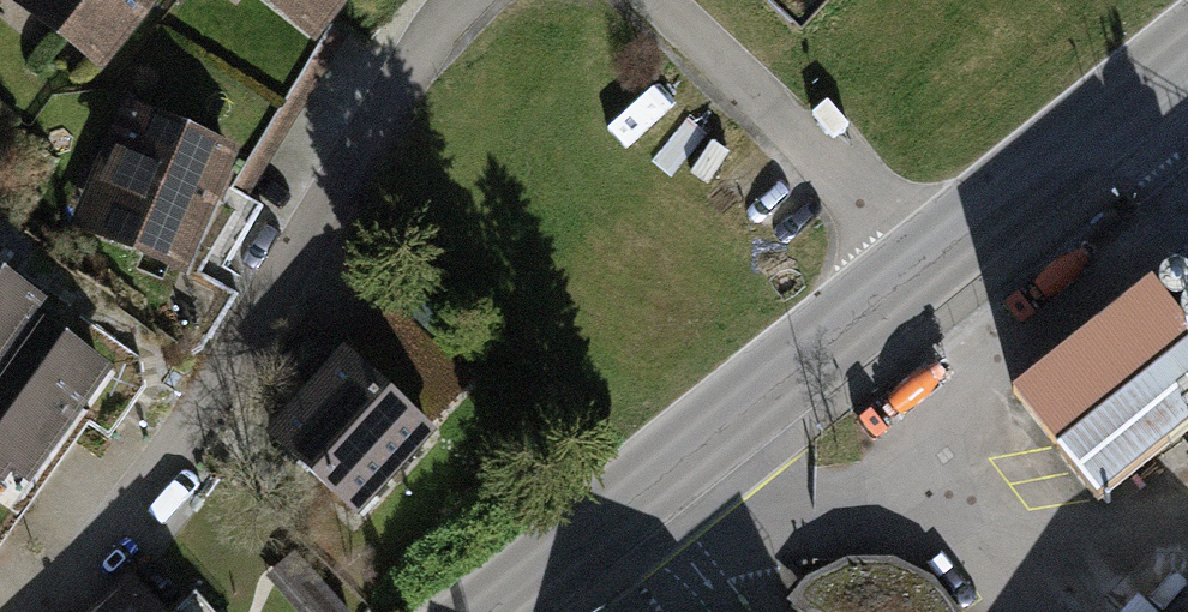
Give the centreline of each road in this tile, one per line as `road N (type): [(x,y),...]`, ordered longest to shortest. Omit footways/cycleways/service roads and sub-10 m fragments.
road 1 (residential): [(31,611),(306,200),(460,0)]
road 2 (tertiary): [(489,611),(915,273)]
road 3 (residential): [(640,0),(915,273)]
road 4 (tertiary): [(915,273),(1187,53)]

